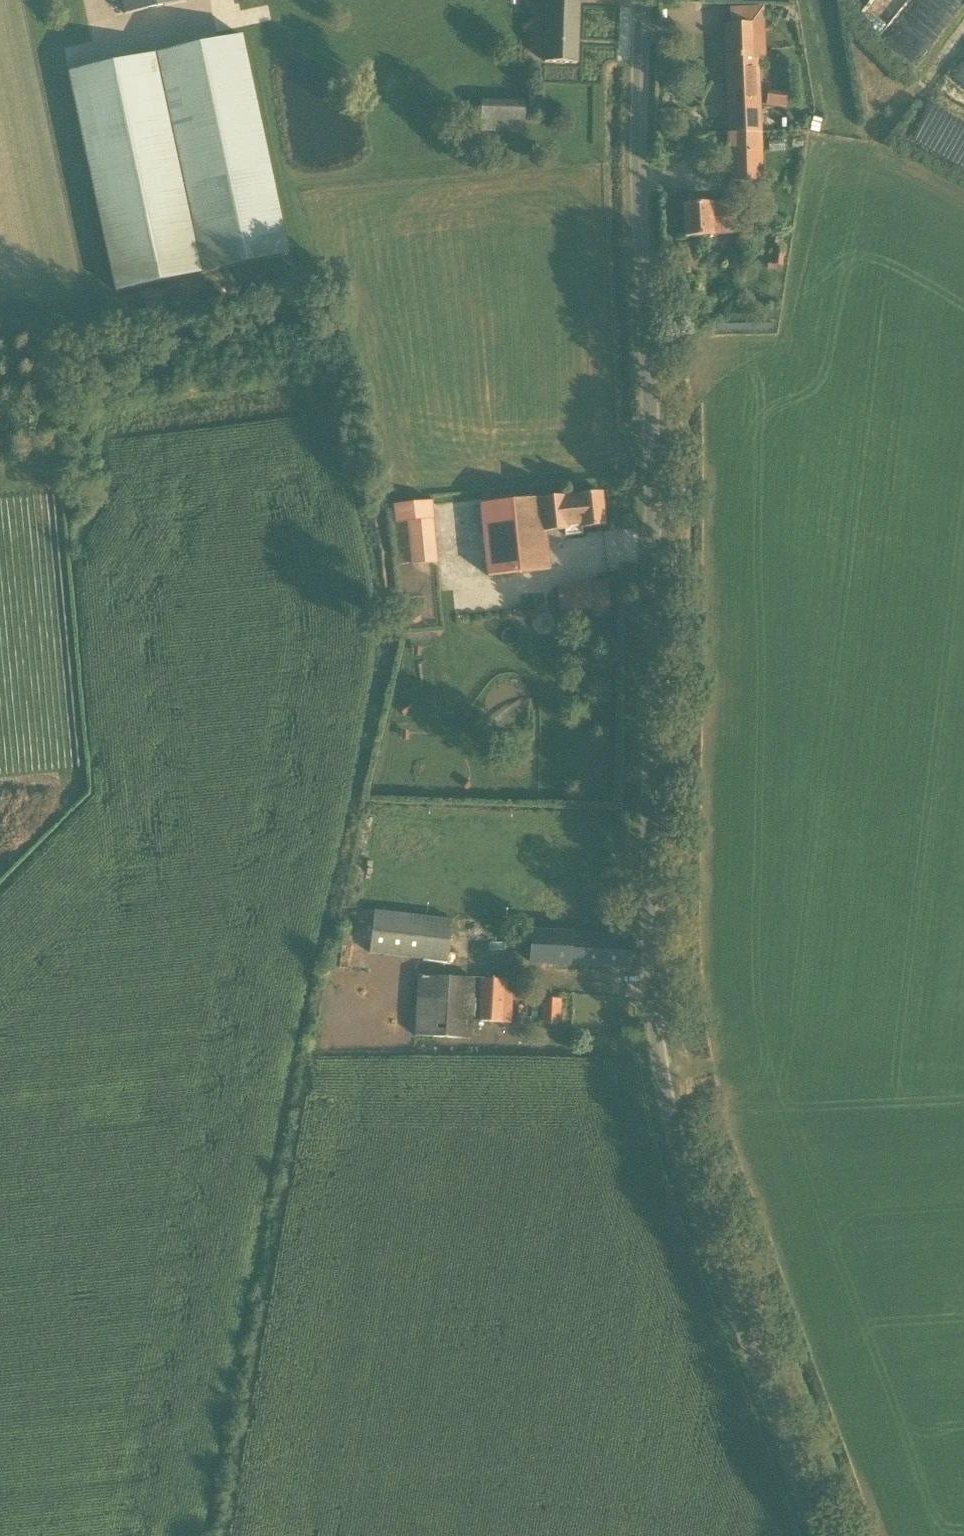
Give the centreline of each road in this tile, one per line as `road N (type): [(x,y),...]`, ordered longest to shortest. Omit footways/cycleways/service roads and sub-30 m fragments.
road 1 (unclassified): [(823,1535),(682,1174),(659,1058),(651,0)]

